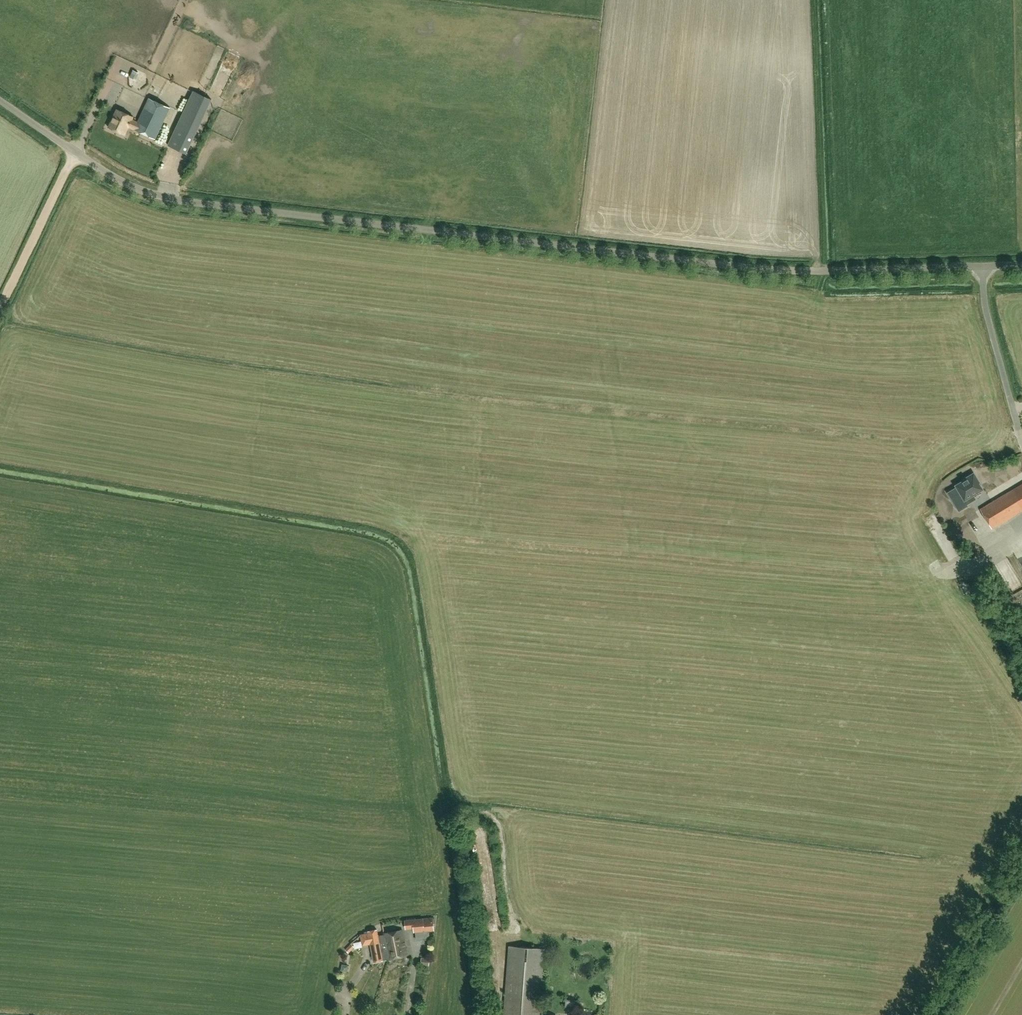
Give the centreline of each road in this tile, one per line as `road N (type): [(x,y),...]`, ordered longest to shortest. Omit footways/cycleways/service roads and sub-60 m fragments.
road 1 (unclassified): [(1021,267),(776,271),(180,203),(126,186),(0,101)]
road 2 (track): [(76,152),(0,307)]
road 3 (track): [(935,1014),(1021,867)]

